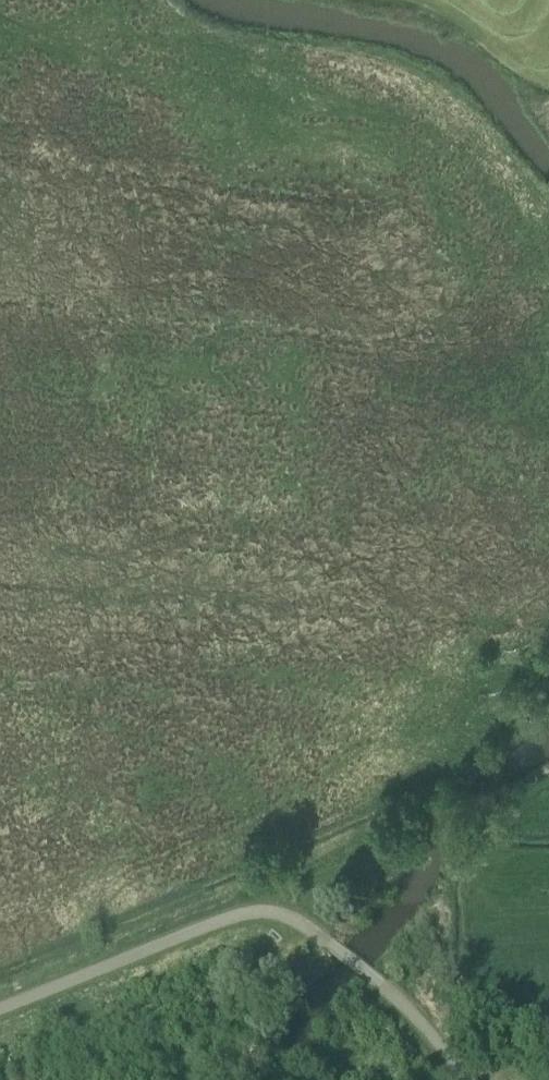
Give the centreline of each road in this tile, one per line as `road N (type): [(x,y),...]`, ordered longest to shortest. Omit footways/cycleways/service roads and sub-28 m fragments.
road 1 (track): [(0,1009),(201,927),(268,910),(327,942),(407,1004),(468,1079)]

